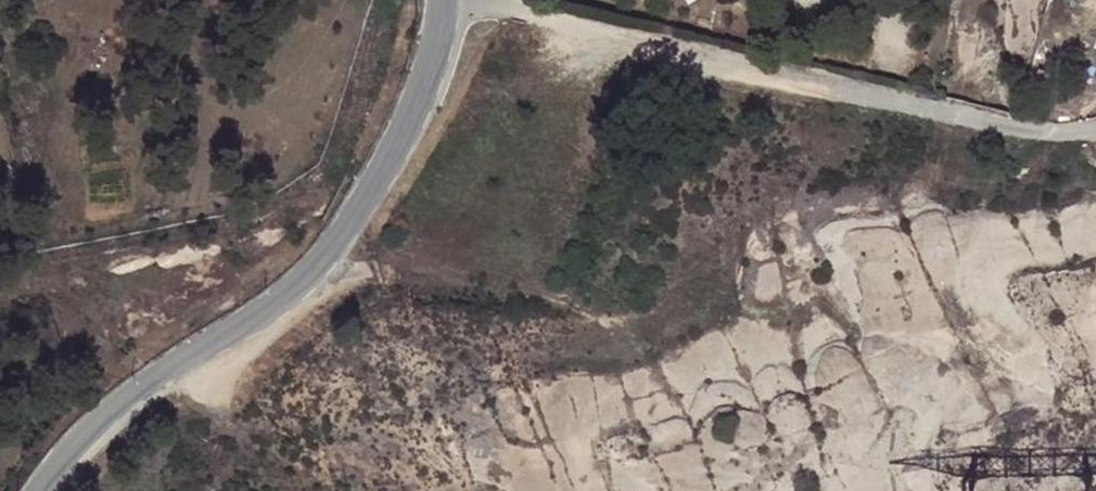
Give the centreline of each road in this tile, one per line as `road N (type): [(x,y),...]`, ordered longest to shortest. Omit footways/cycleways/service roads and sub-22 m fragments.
road 1 (tertiary): [(446,0),(437,57),(397,148),(338,243),(272,304),(171,368),(70,447),(42,490)]

